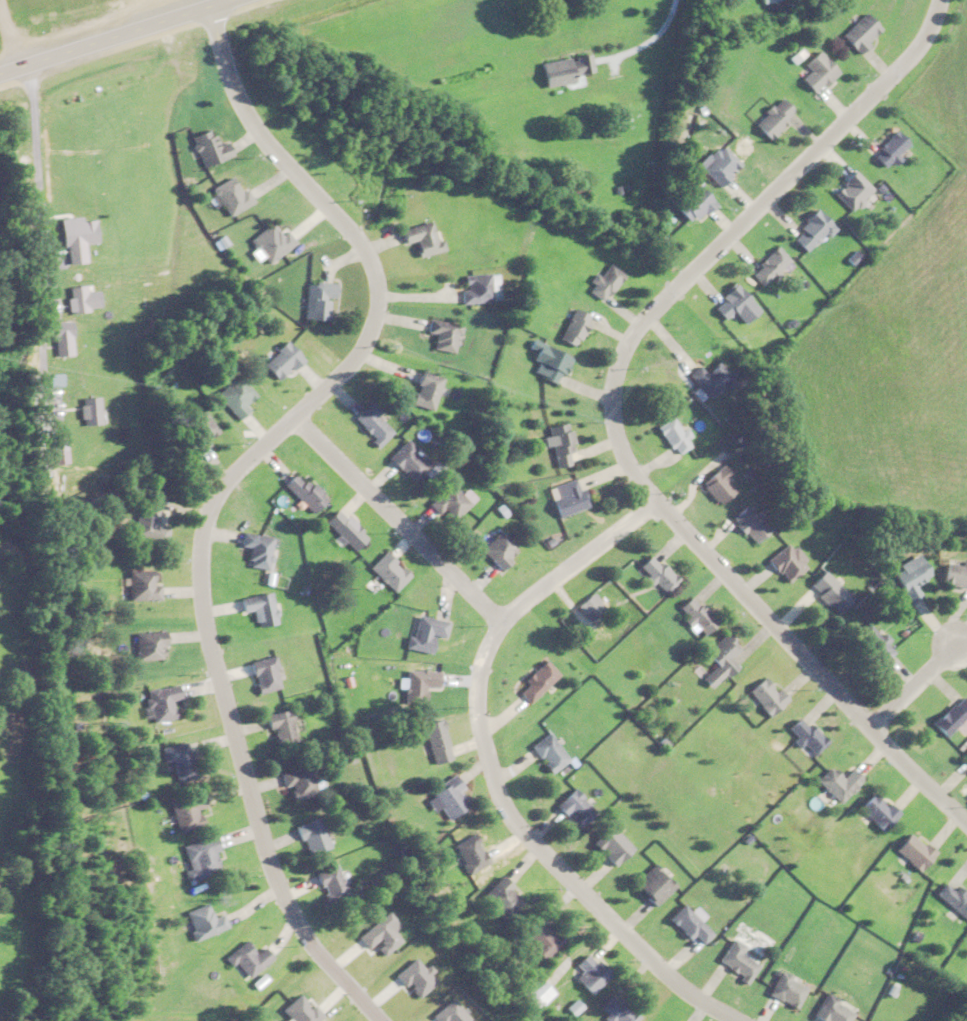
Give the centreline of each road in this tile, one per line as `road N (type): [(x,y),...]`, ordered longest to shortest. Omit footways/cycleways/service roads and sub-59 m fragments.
road 1 (residential): [(208,8),(257,127),(357,237),(374,268),(380,303),(367,345),(225,484),(204,522),(200,573),(208,640),(266,854),(297,922),(382,1020)]
road 2 (residential): [(940,0),(932,25),(902,63),(641,320),(618,360),(612,405),(621,454),(652,499),(966,816)]
road 3 (residential): [(652,499),(499,620),(477,668),(472,704),(501,799),(526,834),(680,985),(745,1020)]
road 4 (residential): [(499,620),(296,416)]
road 5 (trunk): [(0,72),(233,0)]

